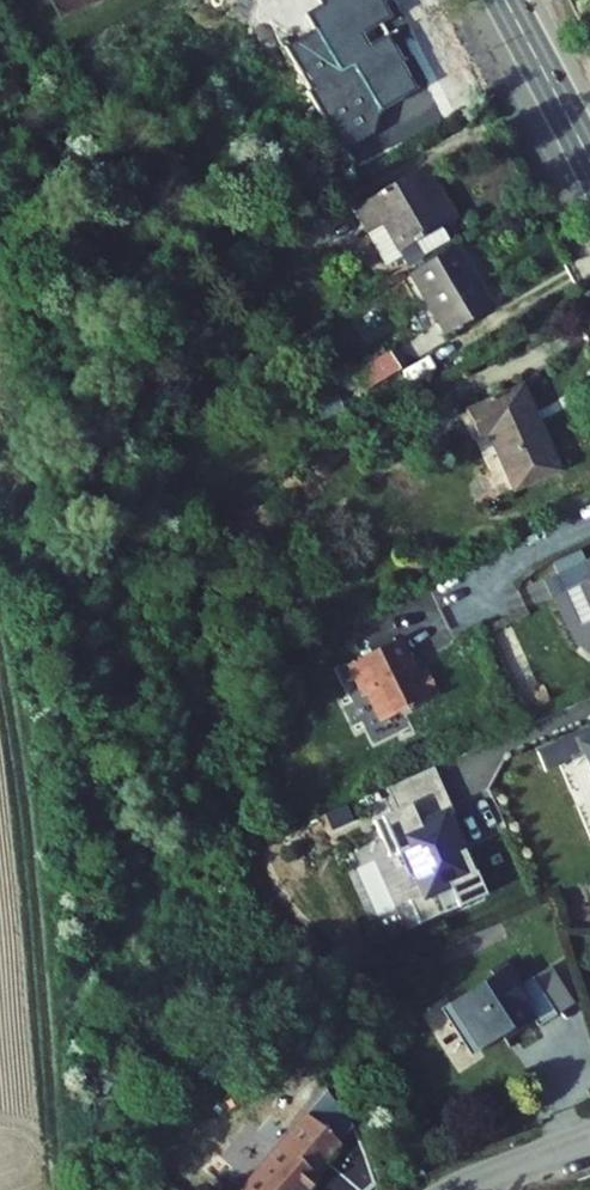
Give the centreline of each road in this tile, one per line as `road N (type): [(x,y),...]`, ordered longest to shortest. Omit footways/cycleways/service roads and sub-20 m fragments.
road 1 (track): [(63,1189),(15,814)]
road 2 (primary): [(506,0),(589,159)]
road 3 (unclassified): [(451,1189),(589,1138)]

